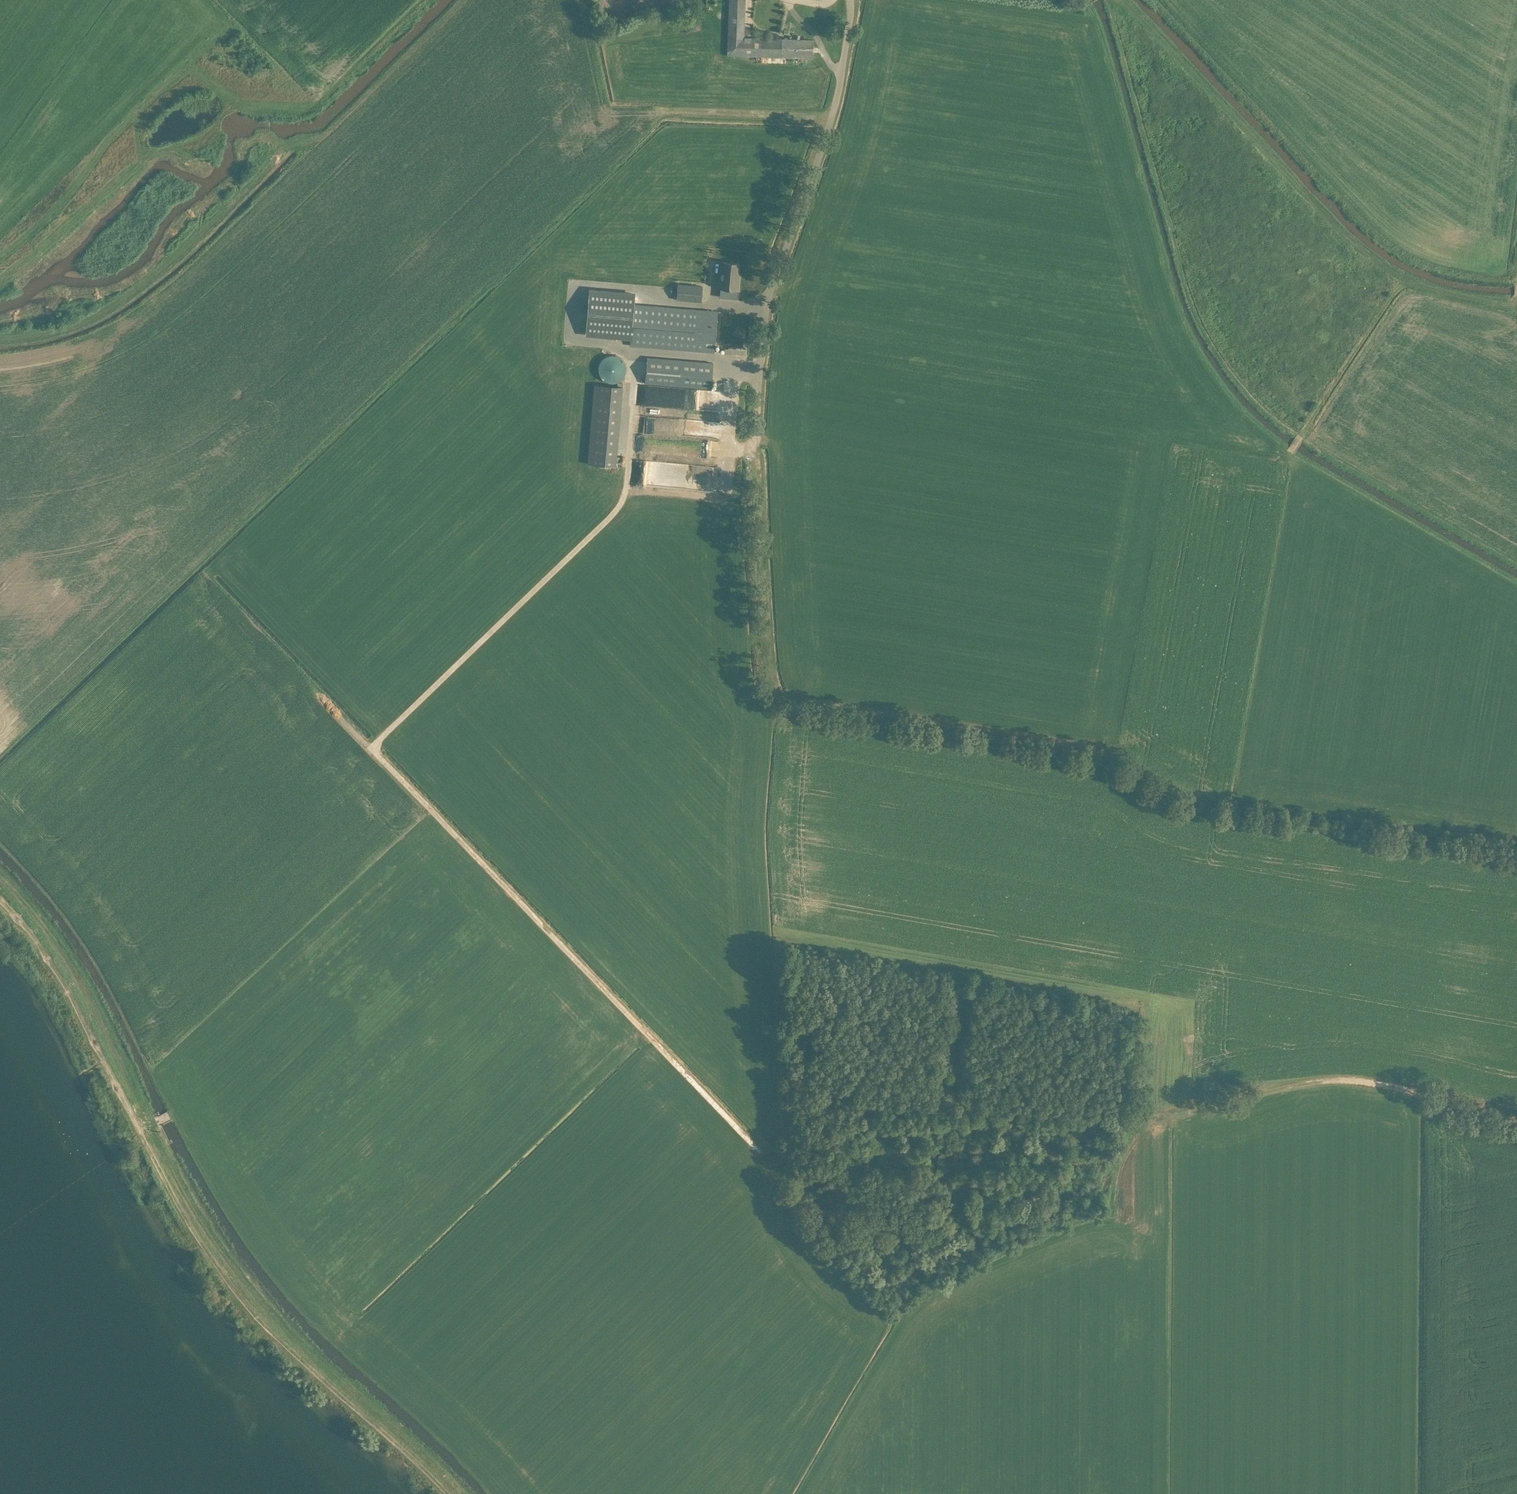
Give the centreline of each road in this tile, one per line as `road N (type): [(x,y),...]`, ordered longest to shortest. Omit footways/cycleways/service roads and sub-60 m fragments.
road 1 (track): [(1516,854),(1198,806),(1114,758),(772,692),(757,648),(753,479),(762,371)]
road 2 (track): [(757,1149),(377,751),(617,509),(628,488),(637,352)]
road 3 (track): [(446,1493),(272,1337),(204,1248),(61,981),(0,909)]
road 4 (track): [(1516,296),(1511,305),(1403,287),(1291,457),(1223,810)]
road 5 (track): [(1516,1116),(1398,1086),(1323,1078),(1174,1116),(1131,1120)]
road 6 (unclassified): [(762,371),(775,276),(835,104),(849,0)]

